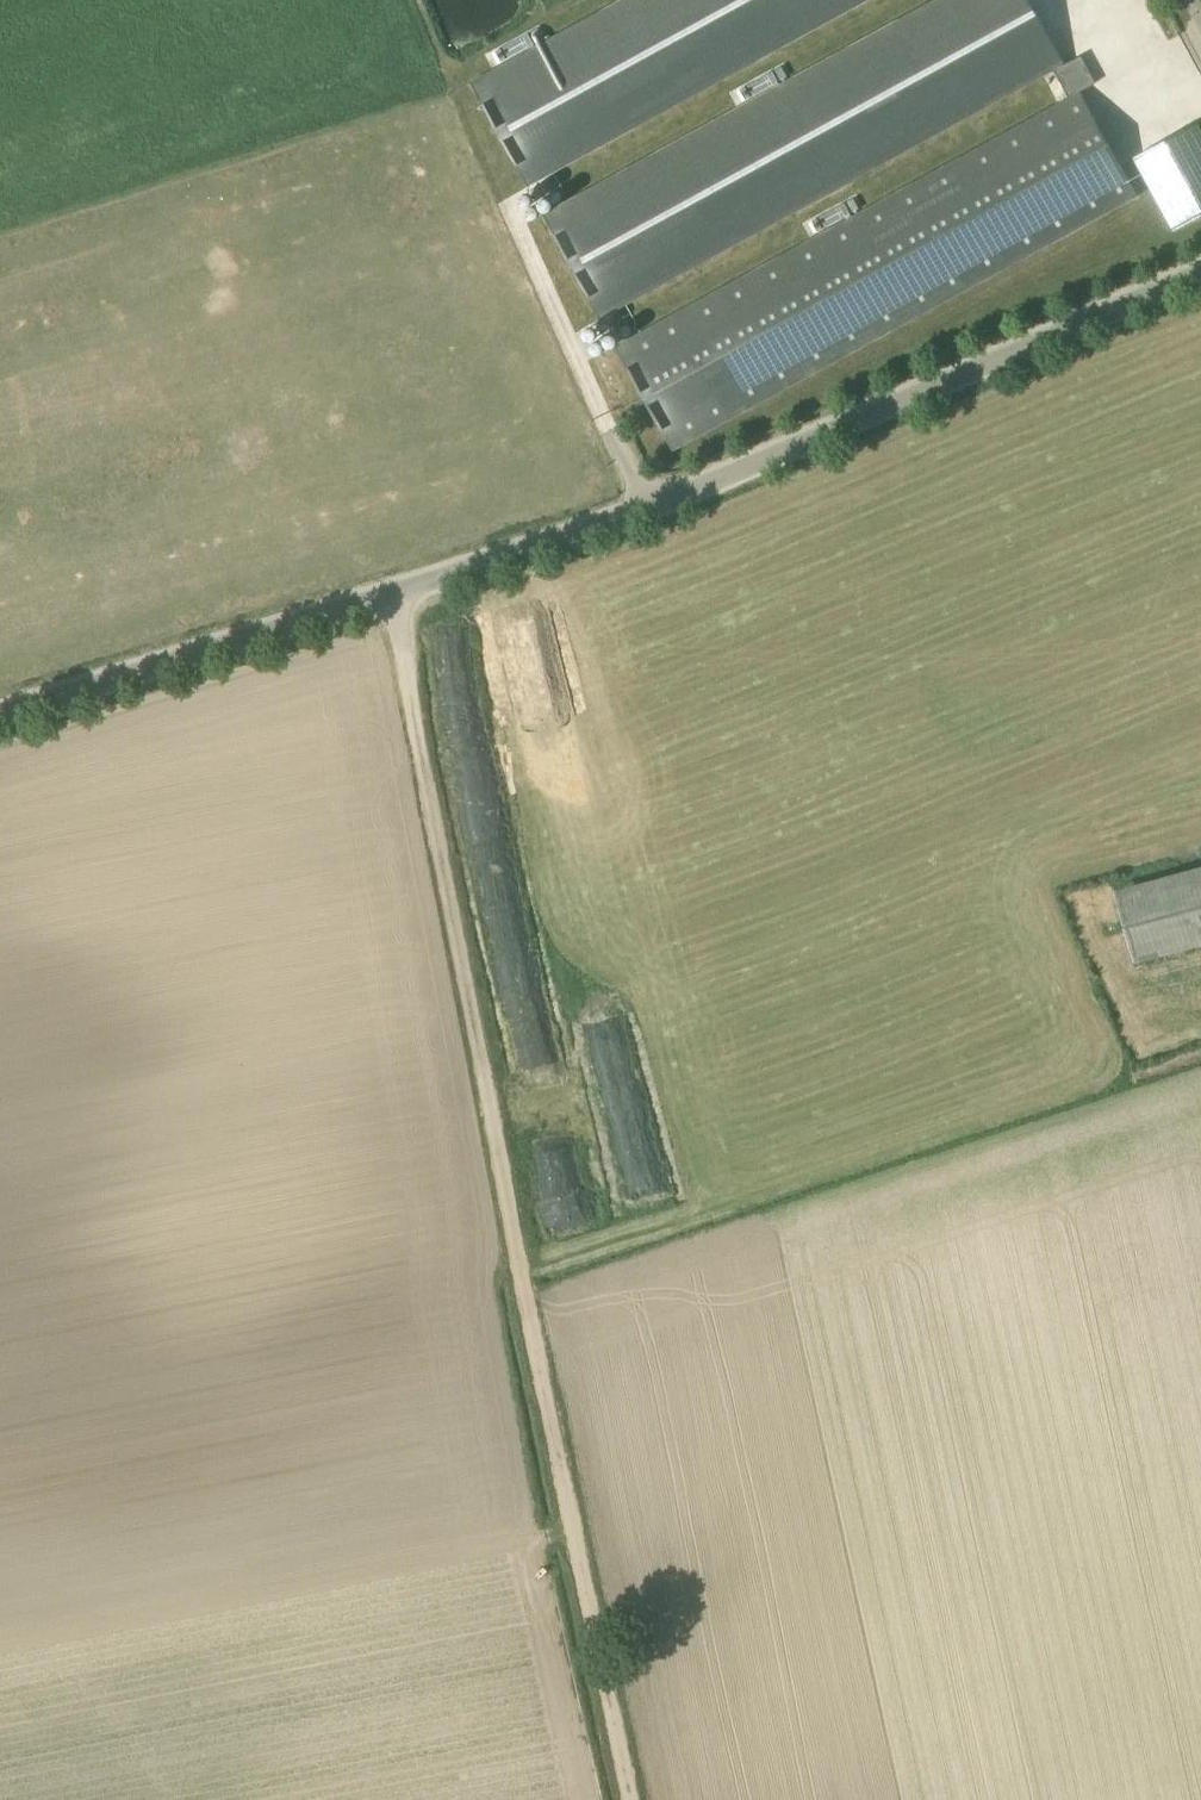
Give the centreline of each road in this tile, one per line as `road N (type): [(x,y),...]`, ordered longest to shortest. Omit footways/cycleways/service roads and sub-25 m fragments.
road 1 (unclassified): [(0,700),(396,595),(655,506),(1200,274)]
road 2 (track): [(396,595),(633,1799)]

